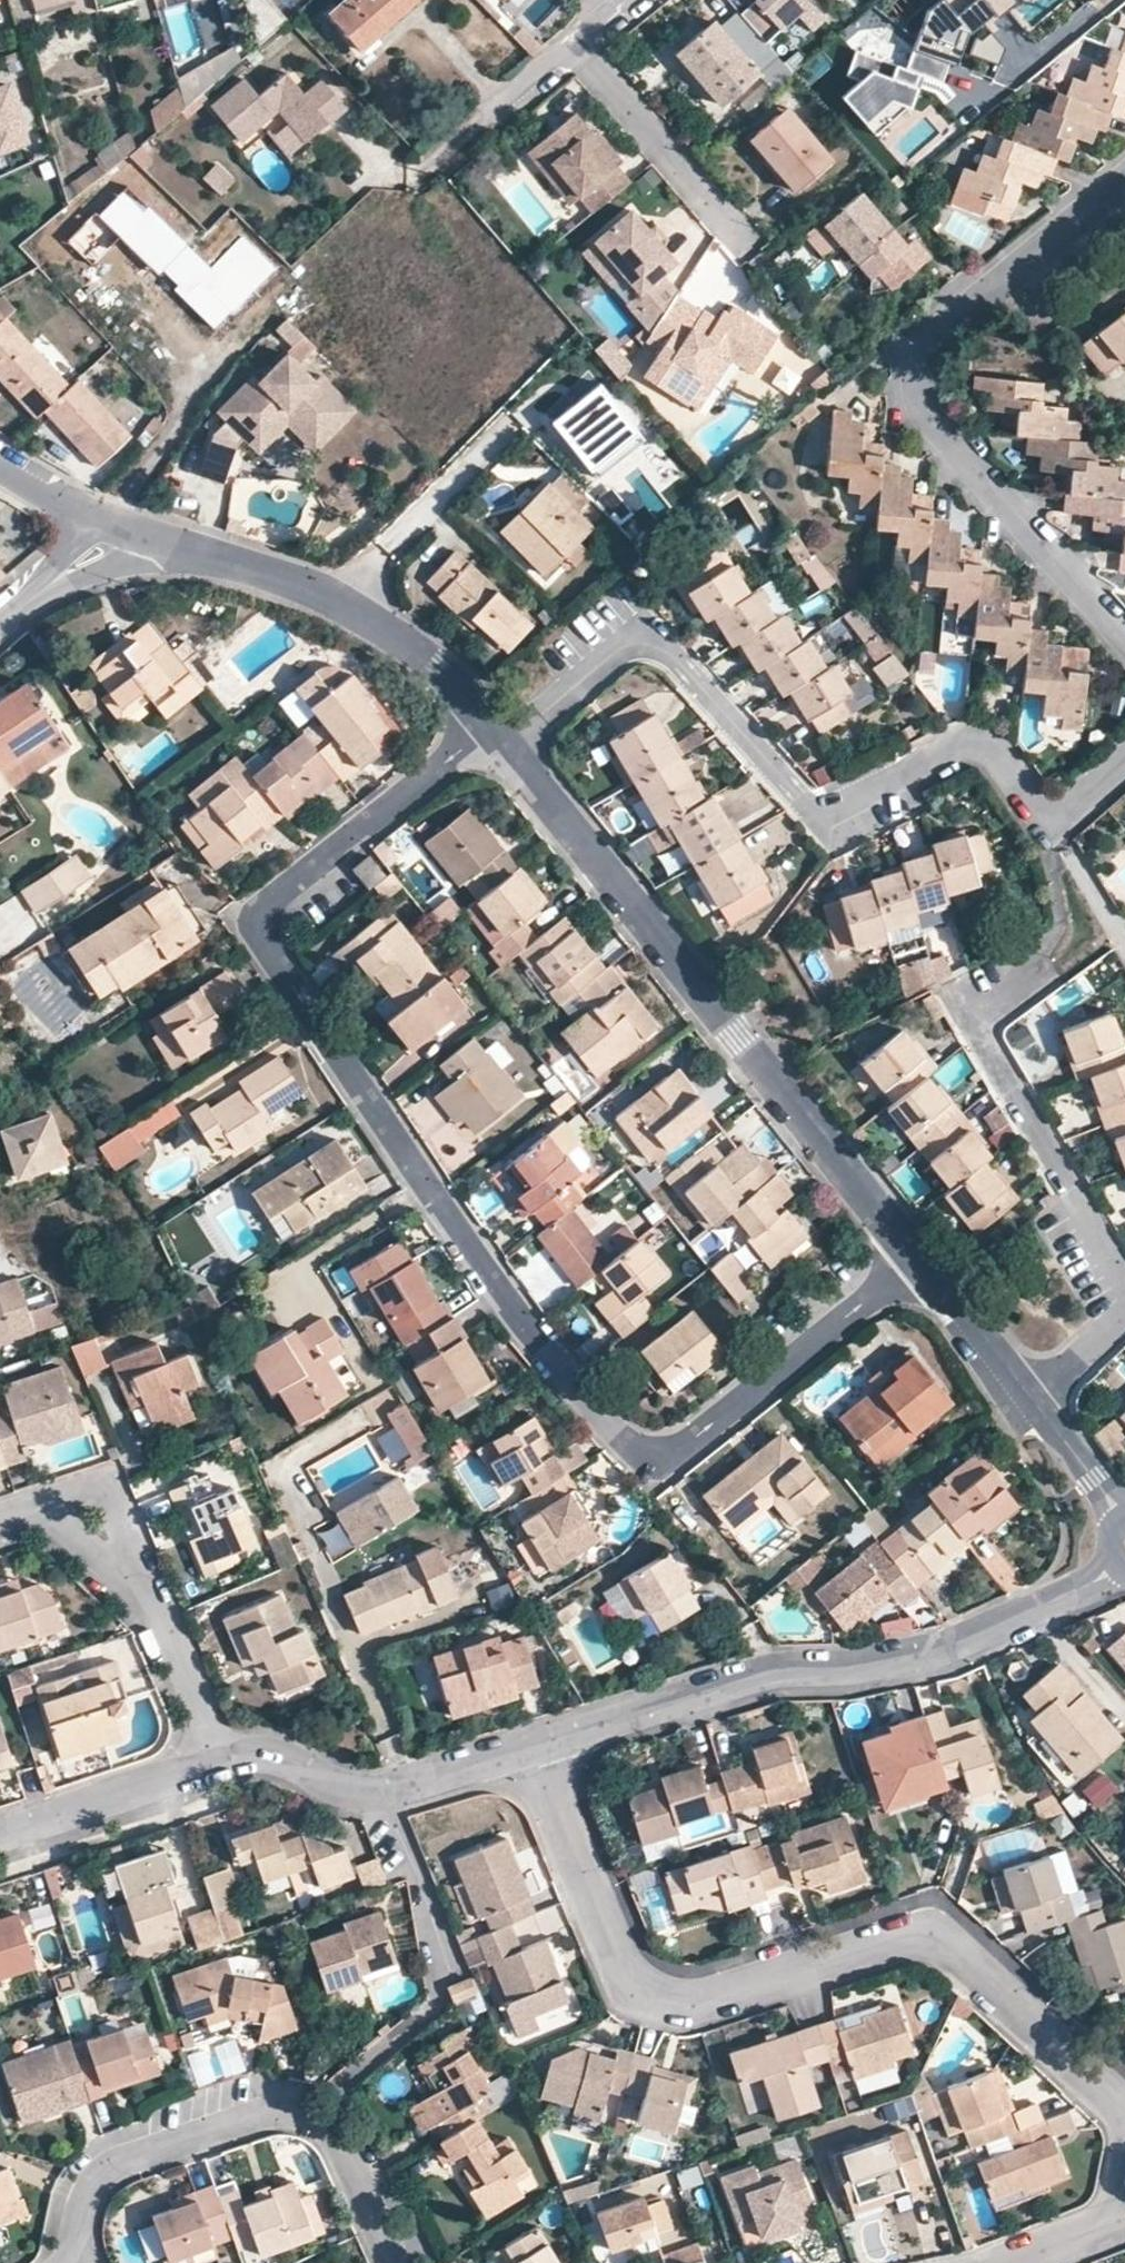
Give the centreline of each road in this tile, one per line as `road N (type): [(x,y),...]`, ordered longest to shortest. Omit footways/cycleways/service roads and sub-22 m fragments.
road 1 (residential): [(495,725),(280,892),(265,926),(272,957),(512,1308),(614,1432),(651,1449),(673,1447),(919,1256)]
road 2 (residential): [(1124,2109),(926,1928),(713,1995),(660,1994),(625,1965),(534,1744)]
road 3 (residential): [(508,741),(617,651),(646,642),(672,652),(799,796),(817,804),(965,744),(994,751),(1040,799),(1068,806),(1124,756)]
road 4 (residential): [(508,741),(919,1256)]
road 5 (residential): [(1124,639),(923,391),(916,362),(934,329),(1124,174)]
road 6 (residential): [(1124,1559),(953,1645),(856,1667),(774,1668),(534,1744)]
road 7 (residential): [(393,2262),(336,2133),(305,2112),(287,2111),(106,2172),(82,2205),(85,2251)]
road 8 (residential): [(158,538),(365,614),(438,666),(495,725)]
road 9 (residential): [(994,982),(982,994),(981,1027),(1124,1284)]
road 10 (residential): [(534,1744),(391,1790),(363,1790),(289,1754),(218,1758)]
road 11 (residential): [(630,0),(428,166)]
road 12 (residential): [(218,1758),(0,1830)]
road 13 (residential): [(218,1758),(131,1555)]
road 14 (residential): [(919,1256),(1032,1398)]
road 15 (residential): [(131,1555),(112,1496),(88,1486),(28,1506)]
road 16 (residential): [(1032,1398),(1124,1518)]
road 17 (residential): [(1124,1310),(1032,1398)]
road 18 (residential): [(1008,2262),(1124,2211)]
road 19 (residential): [(48,584),(135,562),(158,538)]
road 20 (residential): [(28,1506),(62,1517),(111,1558),(131,1555)]

